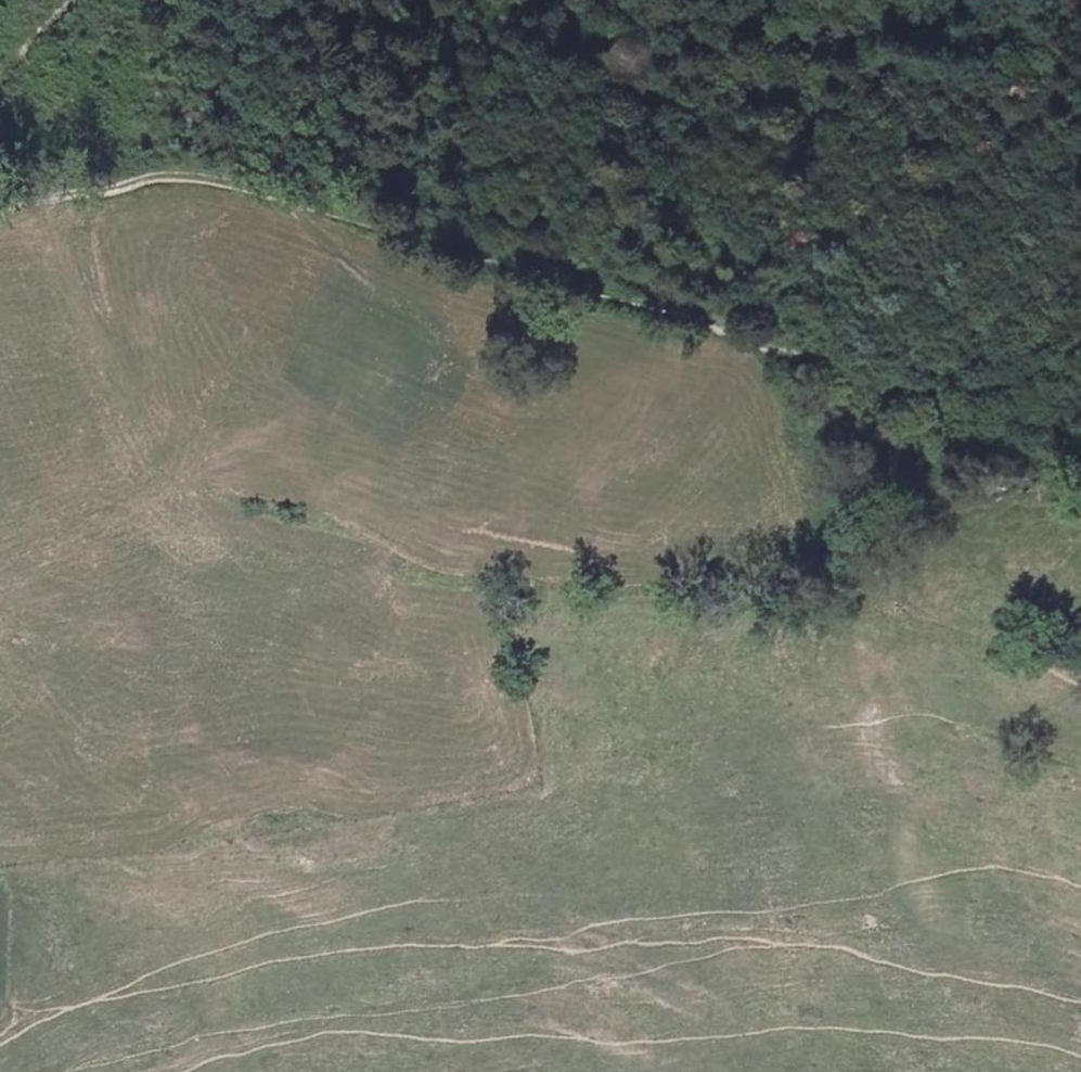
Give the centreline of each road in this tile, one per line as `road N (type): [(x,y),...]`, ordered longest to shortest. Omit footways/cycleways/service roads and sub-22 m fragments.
road 1 (track): [(0,210),(185,179),(261,189),(689,319),(843,374),(997,448),(1080,460)]

